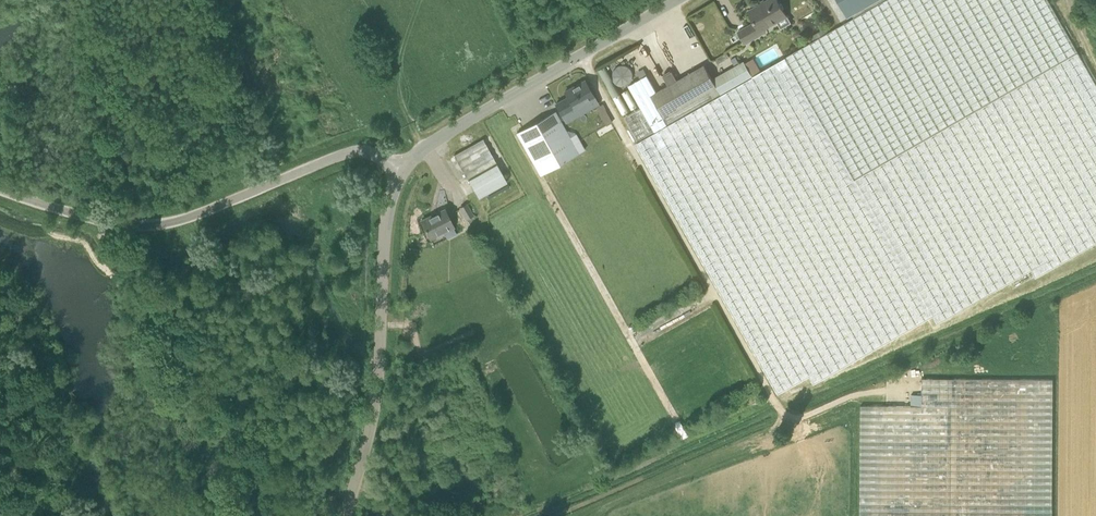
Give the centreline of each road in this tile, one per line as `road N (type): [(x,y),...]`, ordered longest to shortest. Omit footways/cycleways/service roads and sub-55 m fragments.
road 1 (unclassified): [(403,171),(363,152),(344,154),(155,226),(117,225),(0,190)]
road 2 (unclassified): [(344,515),(378,387),(384,238),(403,171)]
road 3 (unclassified): [(403,171),(424,148),(677,0)]

